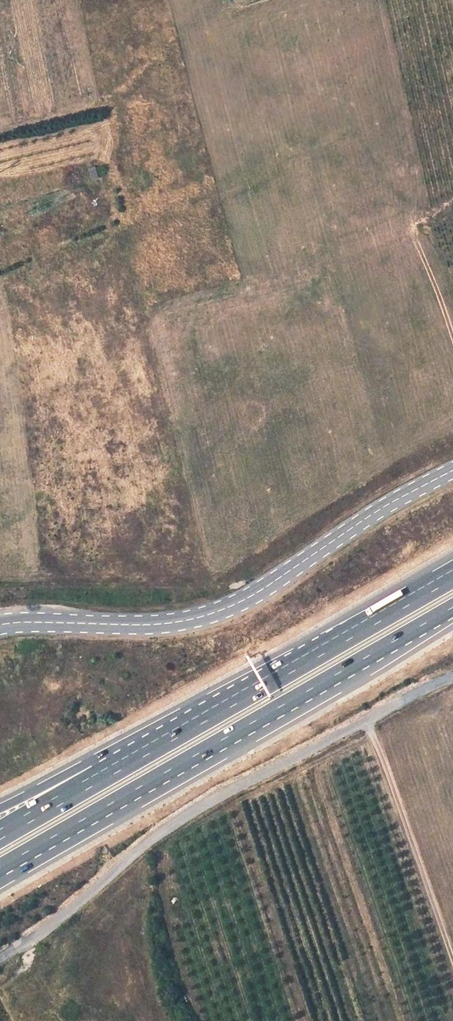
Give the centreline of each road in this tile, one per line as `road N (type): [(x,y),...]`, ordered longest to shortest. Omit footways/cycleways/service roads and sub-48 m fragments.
road 1 (motorway): [(3,861),(452,614)]
road 2 (tertiary): [(0,634),(163,630),(228,613),(452,474)]
road 3 (unclassified): [(0,958),(31,943),(195,806),(367,717)]
road 4 (motorway): [(452,573),(100,776)]
road 5 (track): [(367,717),(452,956)]

